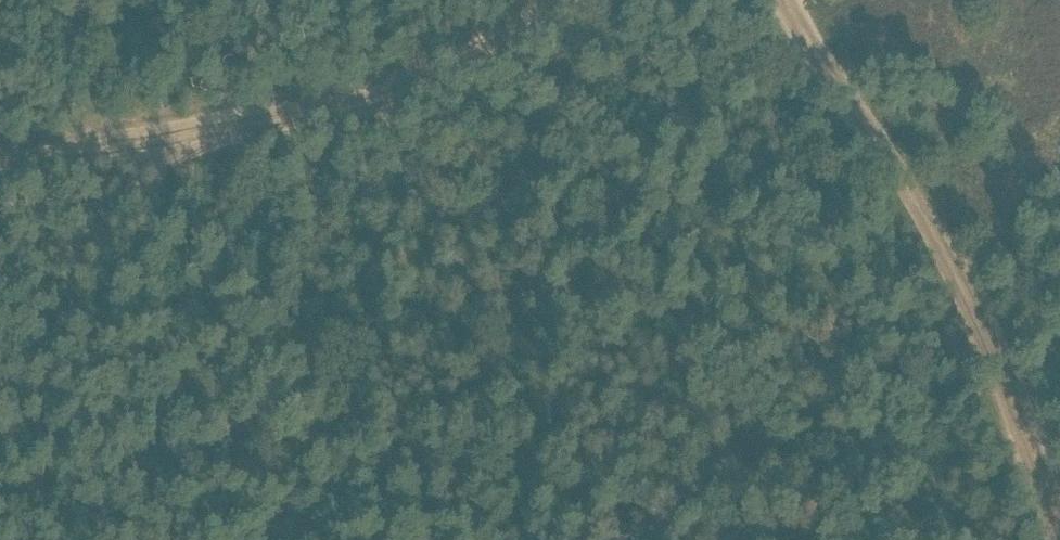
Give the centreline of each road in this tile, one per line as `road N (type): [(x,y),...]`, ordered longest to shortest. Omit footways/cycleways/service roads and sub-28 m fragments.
road 1 (track): [(0,162),(206,139),(357,107),(447,74),(586,0)]
road 2 (track): [(798,0),(926,219),(1059,534)]

